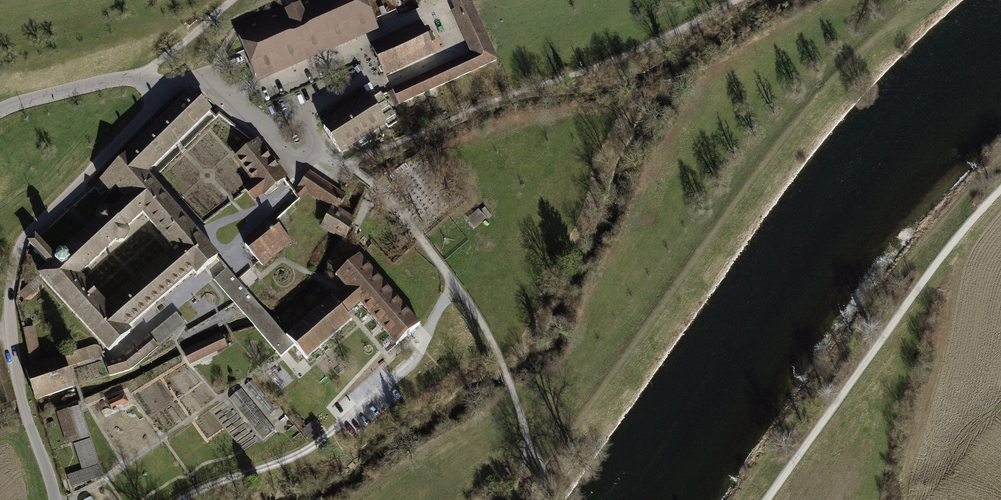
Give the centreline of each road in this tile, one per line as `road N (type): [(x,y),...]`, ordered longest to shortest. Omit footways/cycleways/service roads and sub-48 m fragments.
road 1 (tertiary): [(55,499),(14,365),(13,264),(32,227),(147,113),(153,90)]
road 2 (track): [(341,167),(482,105),(605,63),(736,0)]
road 3 (track): [(767,499),(971,218),(1000,188)]
road 4 (track): [(527,438),(500,359),(455,284),(373,185),(341,167)]
road 5 (track): [(70,499),(252,376)]
road 6 (track): [(348,422),(418,359),(455,284)]
road 7 (tertiary): [(0,111),(114,79),(143,80),(153,90)]

